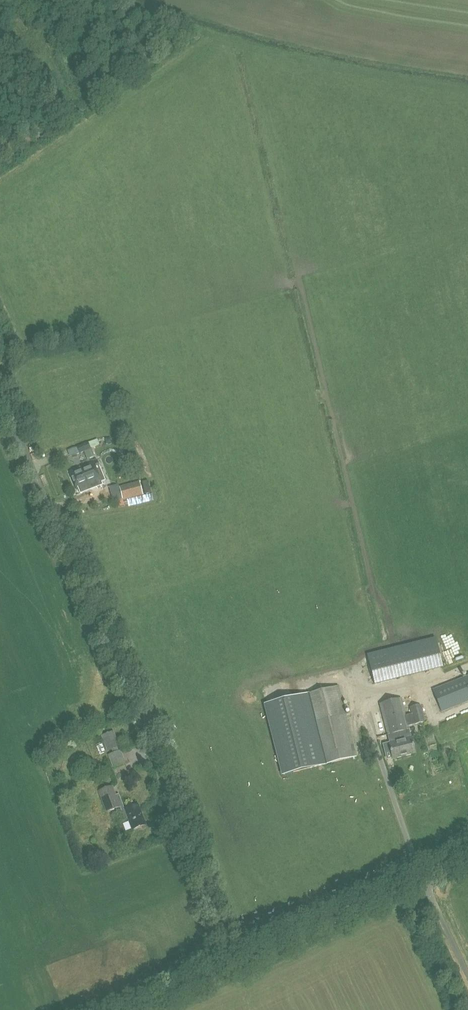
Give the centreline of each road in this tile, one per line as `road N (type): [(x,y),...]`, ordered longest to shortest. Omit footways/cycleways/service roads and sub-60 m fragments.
road 1 (unclassified): [(233,966),(0,394)]
road 2 (unclassified): [(233,966),(467,857)]

